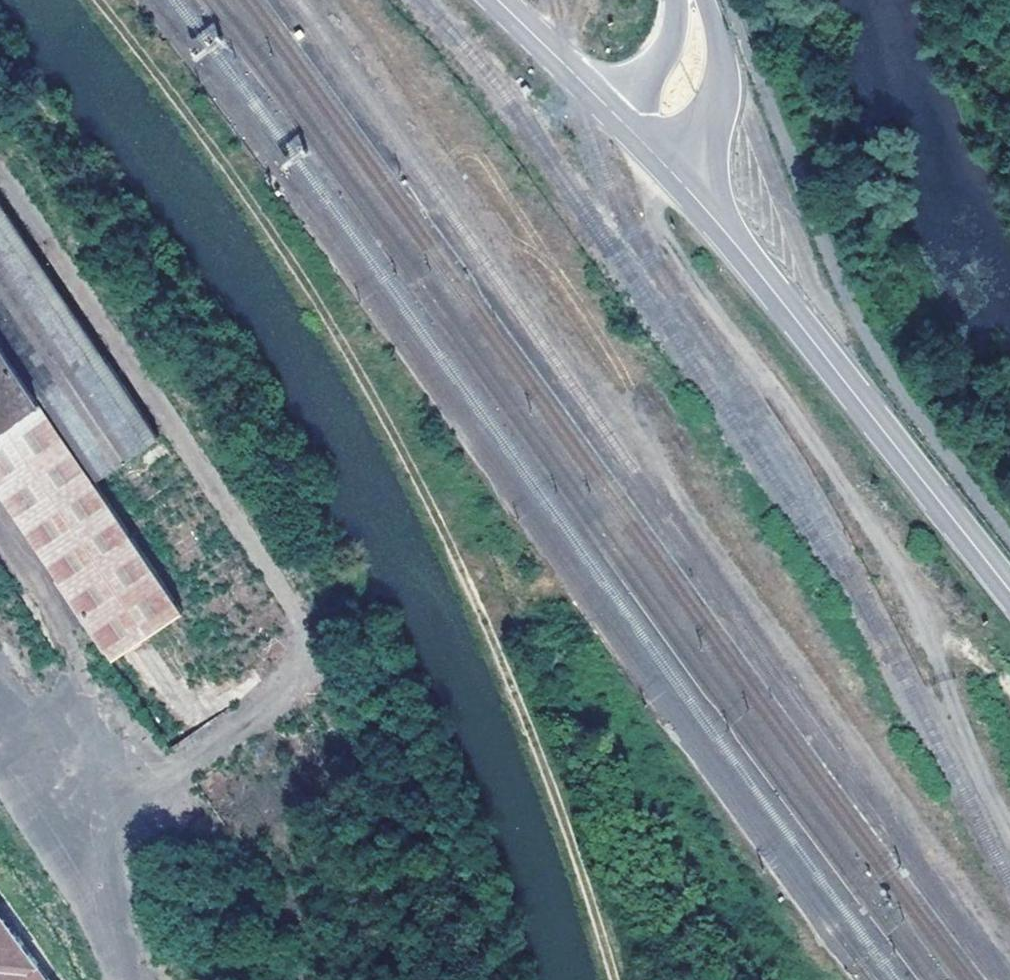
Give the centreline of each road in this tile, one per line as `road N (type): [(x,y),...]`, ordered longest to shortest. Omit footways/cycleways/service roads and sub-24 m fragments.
road 1 (track): [(91,0),(294,272),(411,471),(505,667),(615,979)]
road 2 (track): [(67,859),(254,724),(290,669),(297,629),(289,593),(0,157)]
road 3 (tertiary): [(1009,589),(677,176)]
road 4 (tertiary): [(677,176),(719,82),(715,28),(703,0)]
road 5 (unclassified): [(620,118),(500,0)]
road 6 (tertiary): [(676,0),(660,59),(620,118)]

